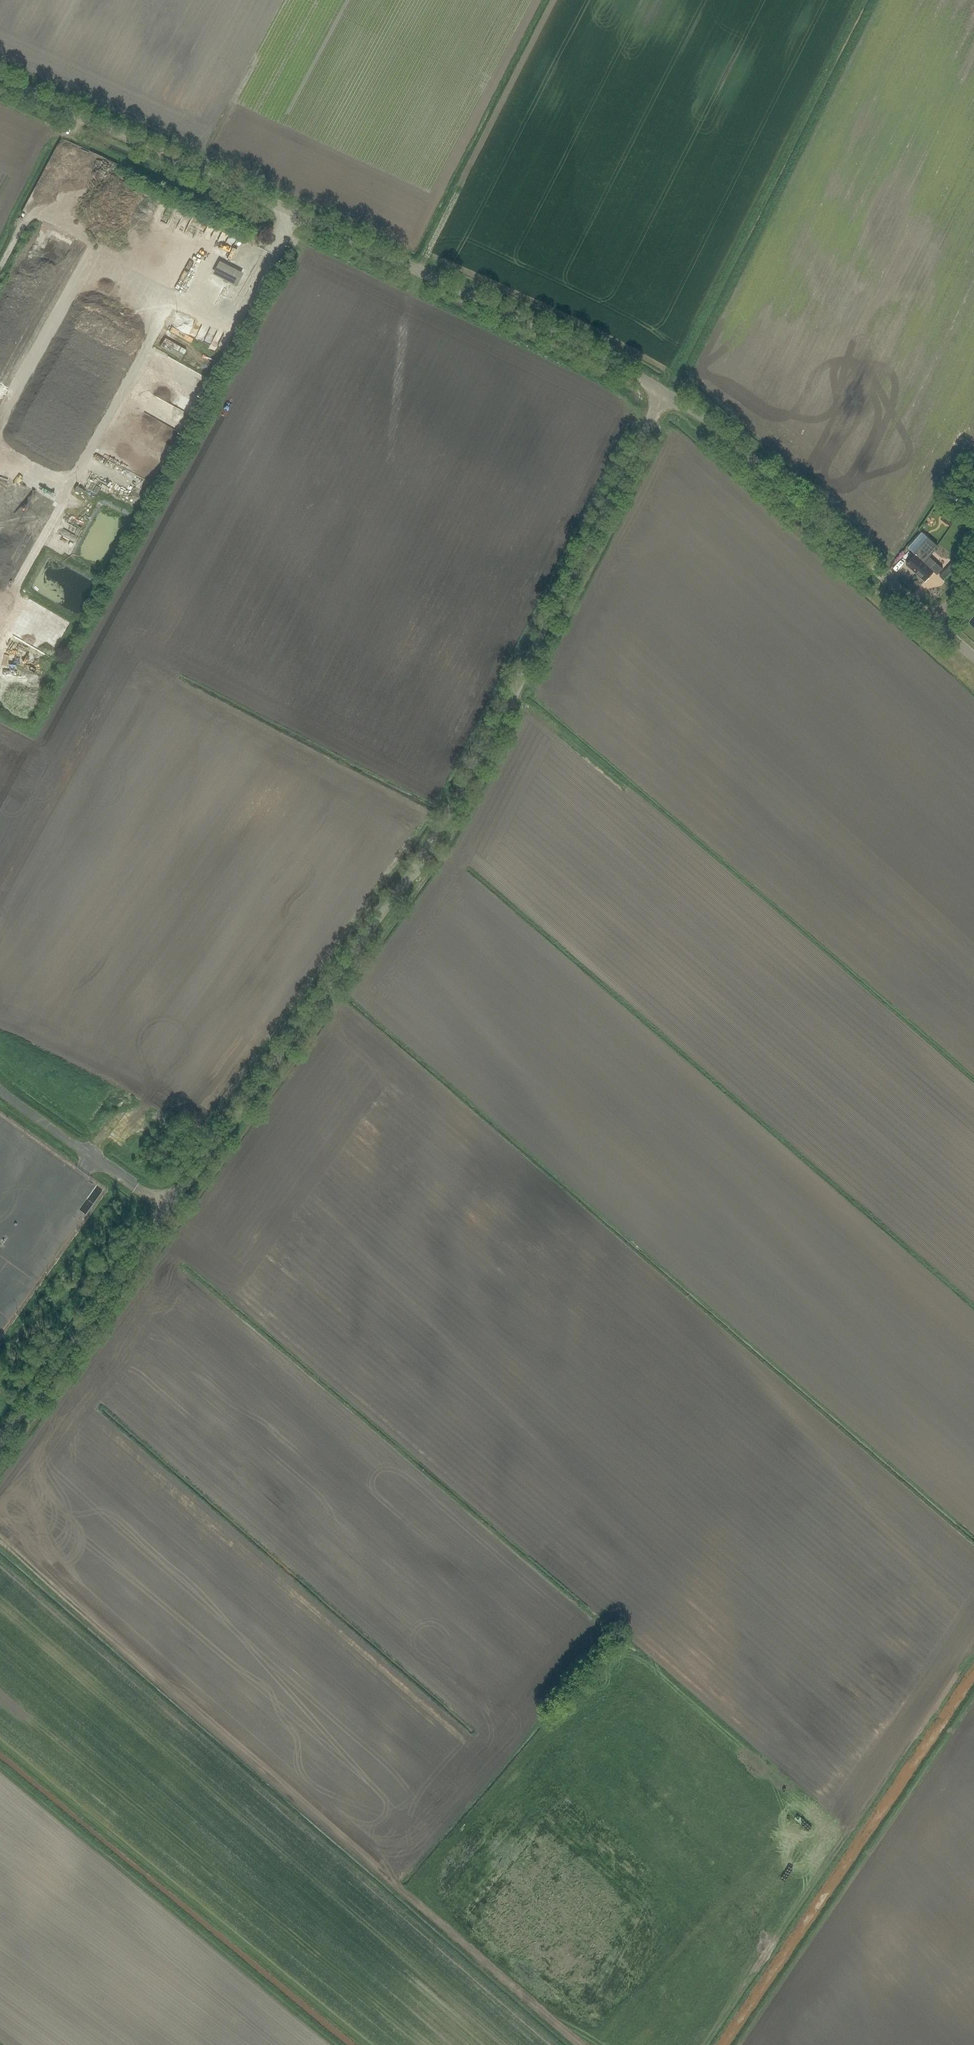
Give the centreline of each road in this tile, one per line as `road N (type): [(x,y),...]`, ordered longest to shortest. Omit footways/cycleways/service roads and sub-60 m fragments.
road 1 (unclassified): [(0,1449),(415,866),(495,728),(660,393)]
road 2 (tertiary): [(660,393),(312,216),(0,73)]
road 3 (tertiary): [(923,618),(705,421),(660,393)]

